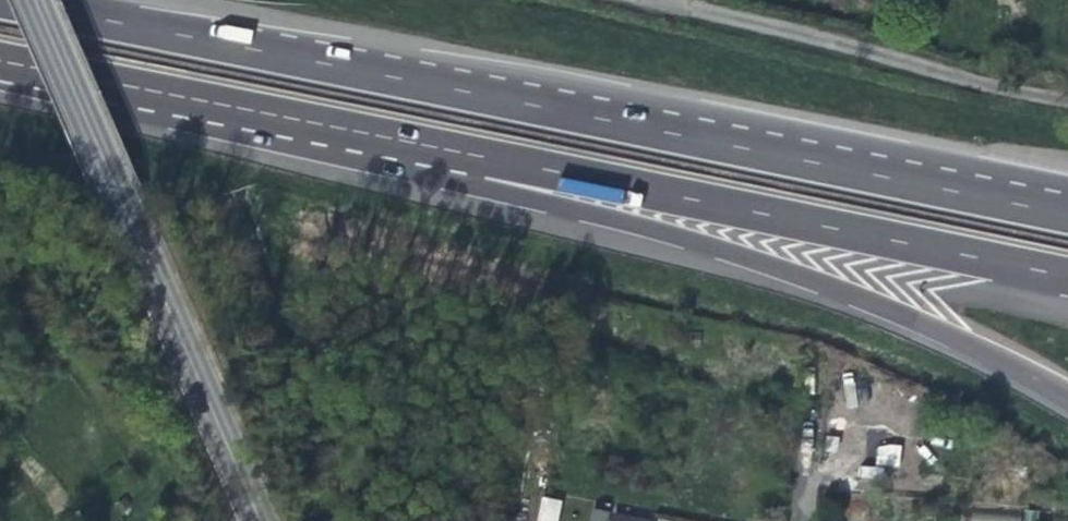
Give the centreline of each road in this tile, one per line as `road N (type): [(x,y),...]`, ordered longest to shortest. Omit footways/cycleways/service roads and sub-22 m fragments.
road 1 (motorway): [(1067,214),(3,0)]
road 2 (motorway): [(417,146),(832,288),(1067,398)]
road 3 (motorway): [(417,146),(1067,278)]
road 4 (residential): [(257,520),(35,0)]
road 5 (motorway): [(0,61),(417,146)]
road 6 (unclassified): [(1067,90),(686,0)]
road 7 (track): [(142,520),(145,490),(70,367)]

